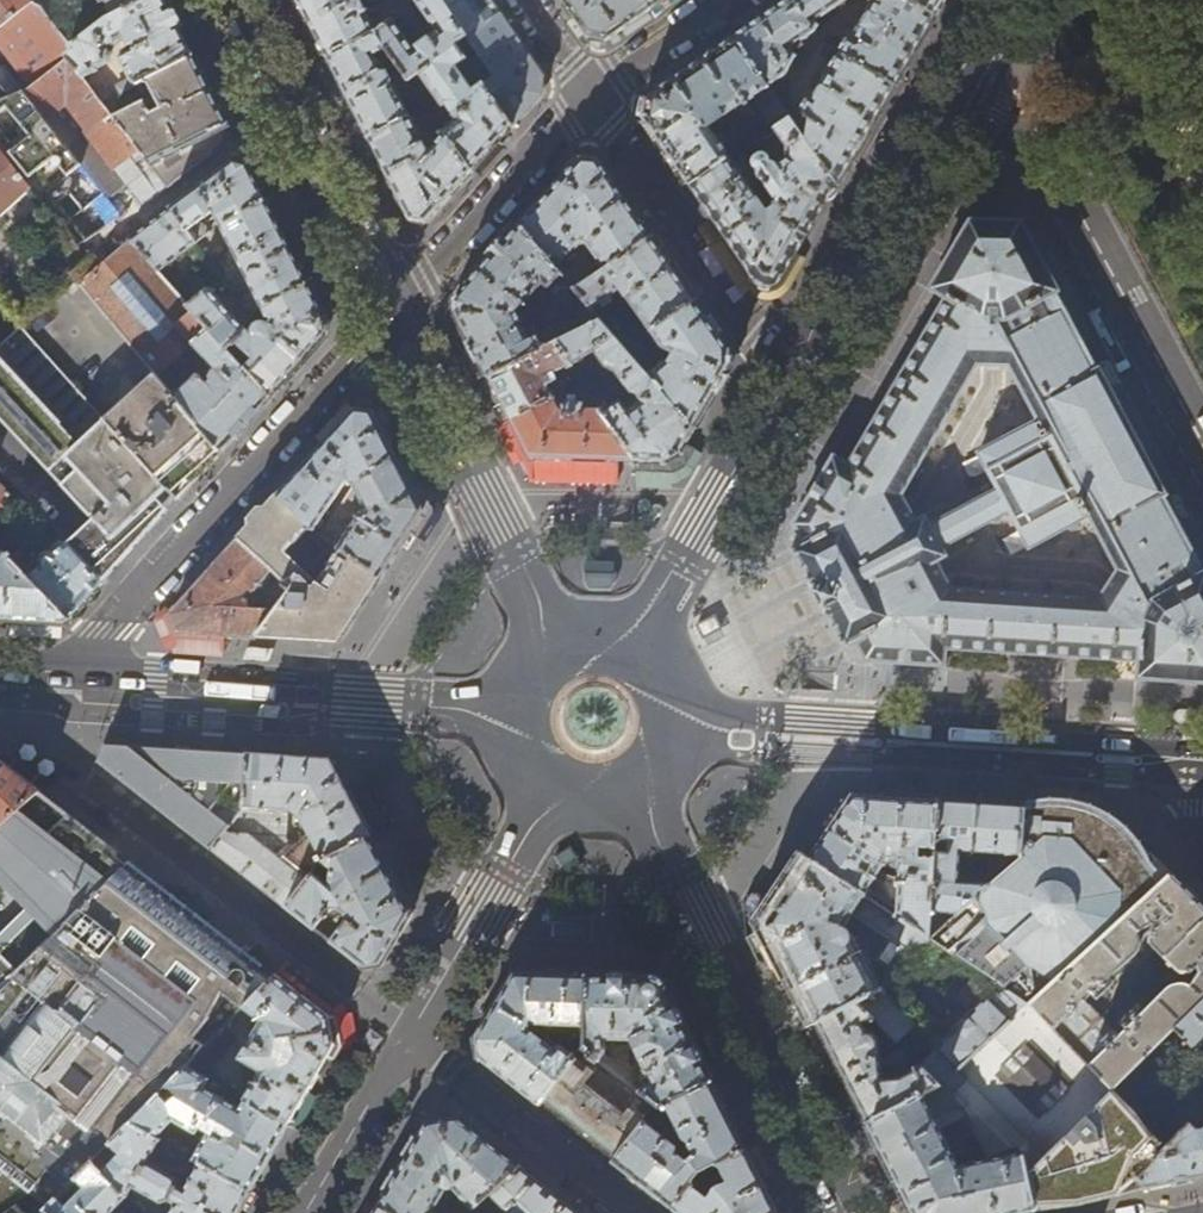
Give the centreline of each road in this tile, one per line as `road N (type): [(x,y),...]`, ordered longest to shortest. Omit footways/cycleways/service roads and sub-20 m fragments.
road 1 (secondary): [(635,651),(1016,0)]
road 2 (primary): [(1199,745),(766,718),(674,699)]
road 3 (residential): [(386,315),(66,683)]
road 4 (secondary): [(638,784),(851,1212)]
road 5 (primary): [(526,727),(427,700),(66,683)]
road 6 (secondary): [(386,315),(566,652)]
road 7 (secondary): [(226,0),(386,315)]
road 8 (residential): [(587,97),(386,315)]
road 9 (residential): [(450,1064),(630,1212)]
road 10 (residential): [(309,1212),(412,1036)]
road 11 (residential): [(724,0),(587,97)]
road 12 (residential): [(412,1036),(486,904)]
road 13 (residential): [(486,904),(506,868),(577,790)]

